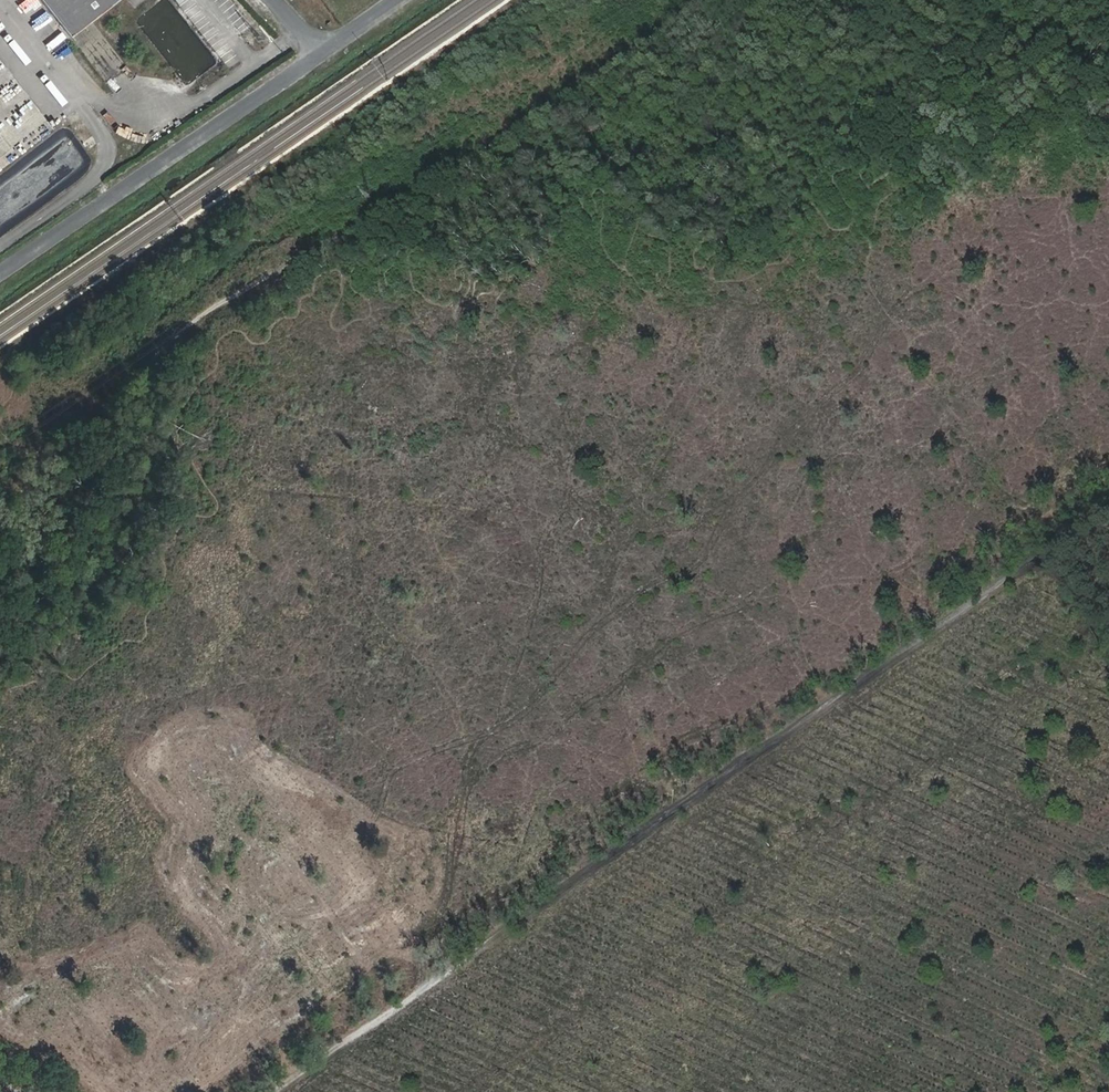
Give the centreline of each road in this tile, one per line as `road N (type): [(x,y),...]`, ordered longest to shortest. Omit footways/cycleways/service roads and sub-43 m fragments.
road 1 (track): [(1108,515),(283,1091)]
road 2 (unclassified): [(0,274),(322,52)]

